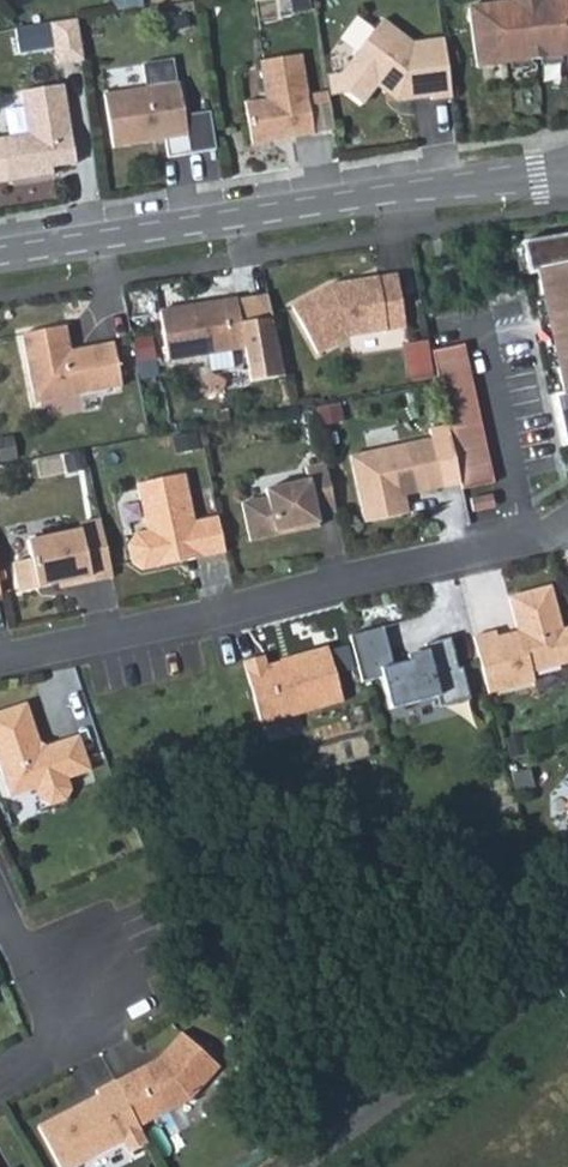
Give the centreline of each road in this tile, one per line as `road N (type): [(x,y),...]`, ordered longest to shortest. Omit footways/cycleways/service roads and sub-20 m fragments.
road 1 (residential): [(0,658),(539,536),(567,517)]
road 2 (residential): [(0,255),(567,172)]
road 3 (residential): [(294,1166),(567,969)]
road 4 (residential): [(1,1087),(56,1048),(0,914)]

